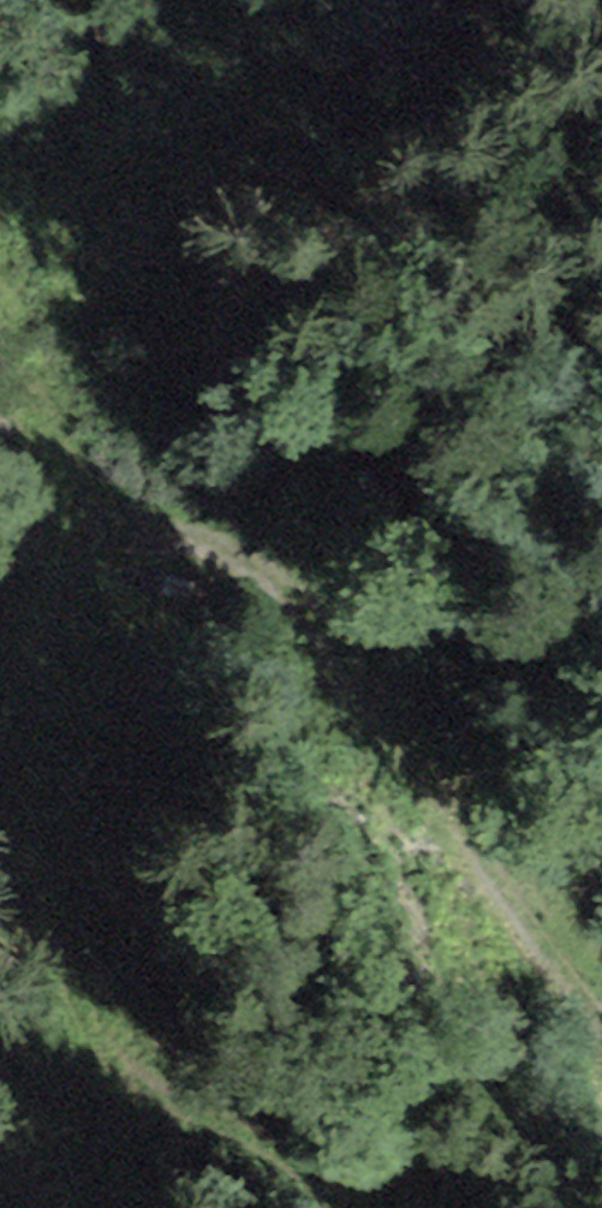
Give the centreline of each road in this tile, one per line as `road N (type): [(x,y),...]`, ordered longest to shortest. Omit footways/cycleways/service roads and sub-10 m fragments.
road 1 (track): [(601,1002),(388,689),(285,587),(173,536),(69,566),(40,712),(97,1029),(166,1106),(269,1140),(339,1207)]
road 2 (track): [(115,552),(43,416),(0,293)]

